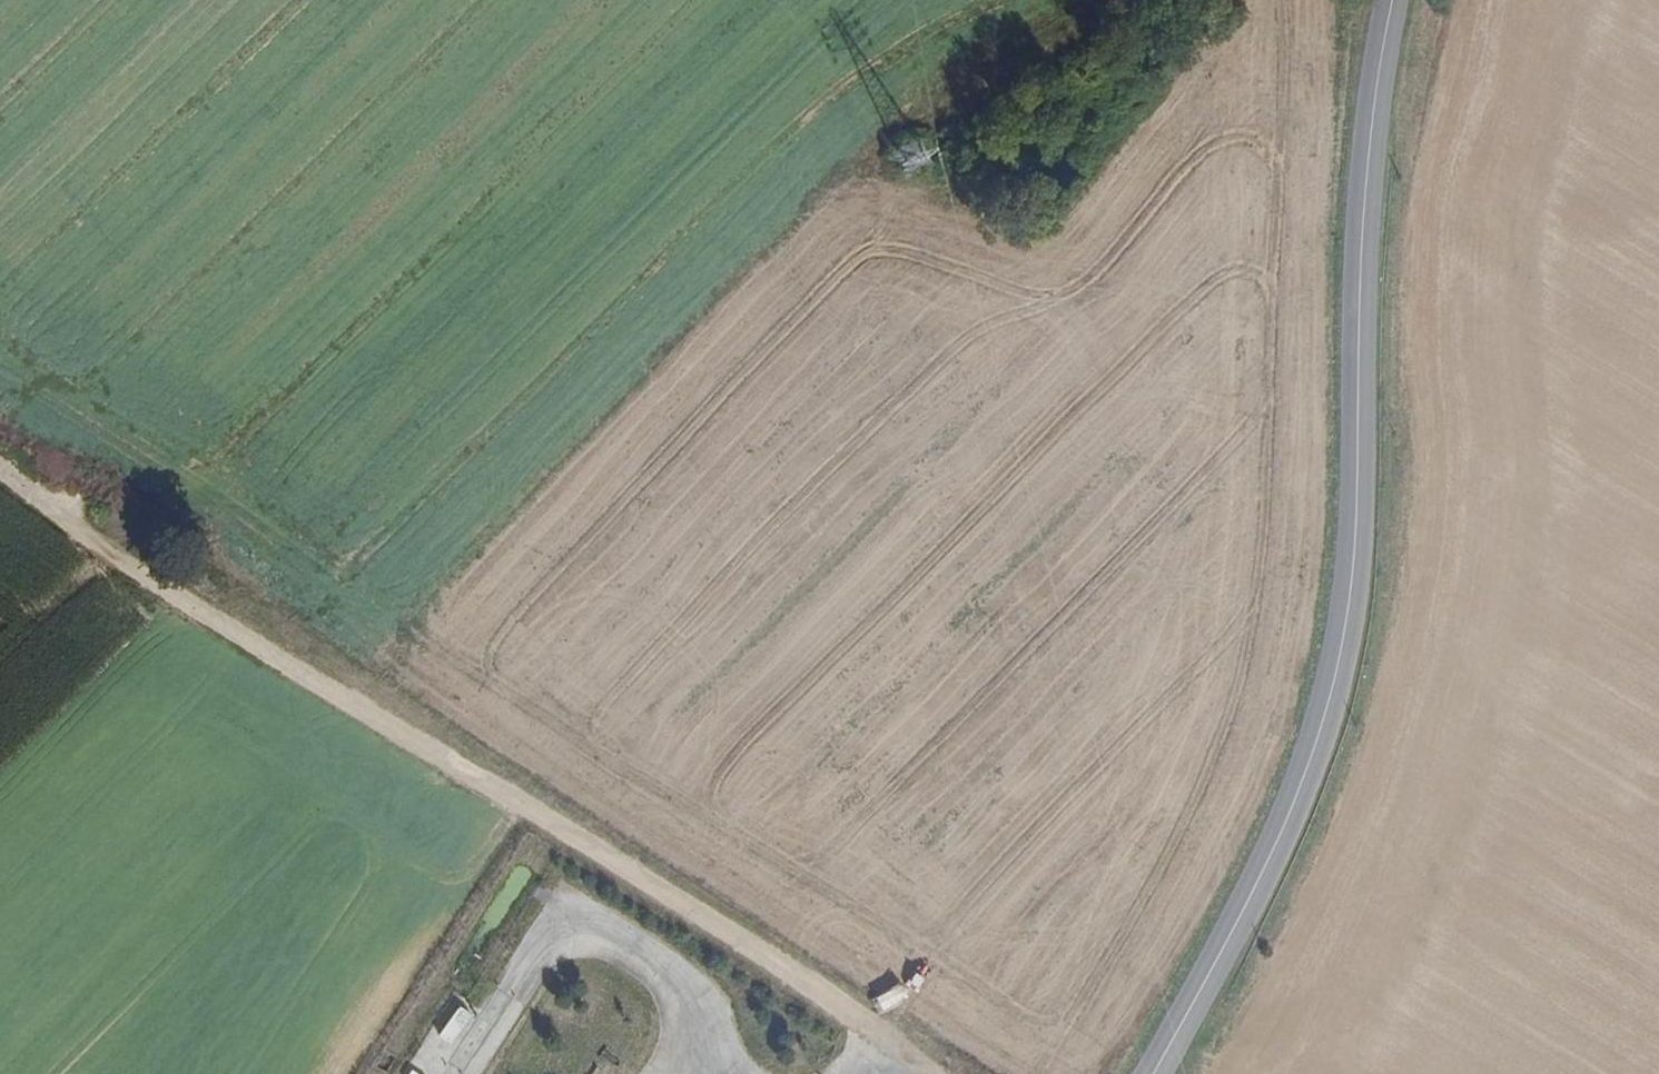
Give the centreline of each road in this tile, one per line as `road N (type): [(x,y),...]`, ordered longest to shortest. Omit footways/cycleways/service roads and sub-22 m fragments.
road 1 (track): [(0,463),(90,534),(232,627),(840,1003),(937,1073)]
road 2 (secondary): [(1158,1073),(1285,835),(1344,663),(1359,524),(1364,244),(1395,0)]

